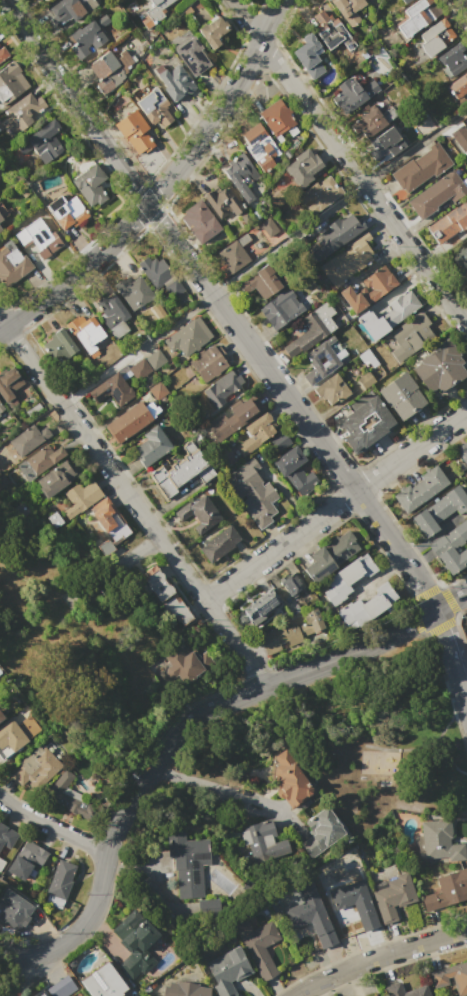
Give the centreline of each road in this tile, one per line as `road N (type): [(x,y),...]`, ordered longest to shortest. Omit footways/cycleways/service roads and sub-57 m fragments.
road 1 (residential): [(434,610),(1,0)]
road 2 (tertiary): [(434,610),(177,730),(118,825),(88,918),(56,948),(0,953)]
road 3 (residential): [(266,687),(0,319)]
road 4 (tertiary): [(280,0),(180,169),(115,239),(0,331)]
road 5 (residential): [(466,328),(231,0)]
road 6 (residential): [(466,409),(204,601)]
road 7 (residential): [(466,930),(363,962),(293,995)]

